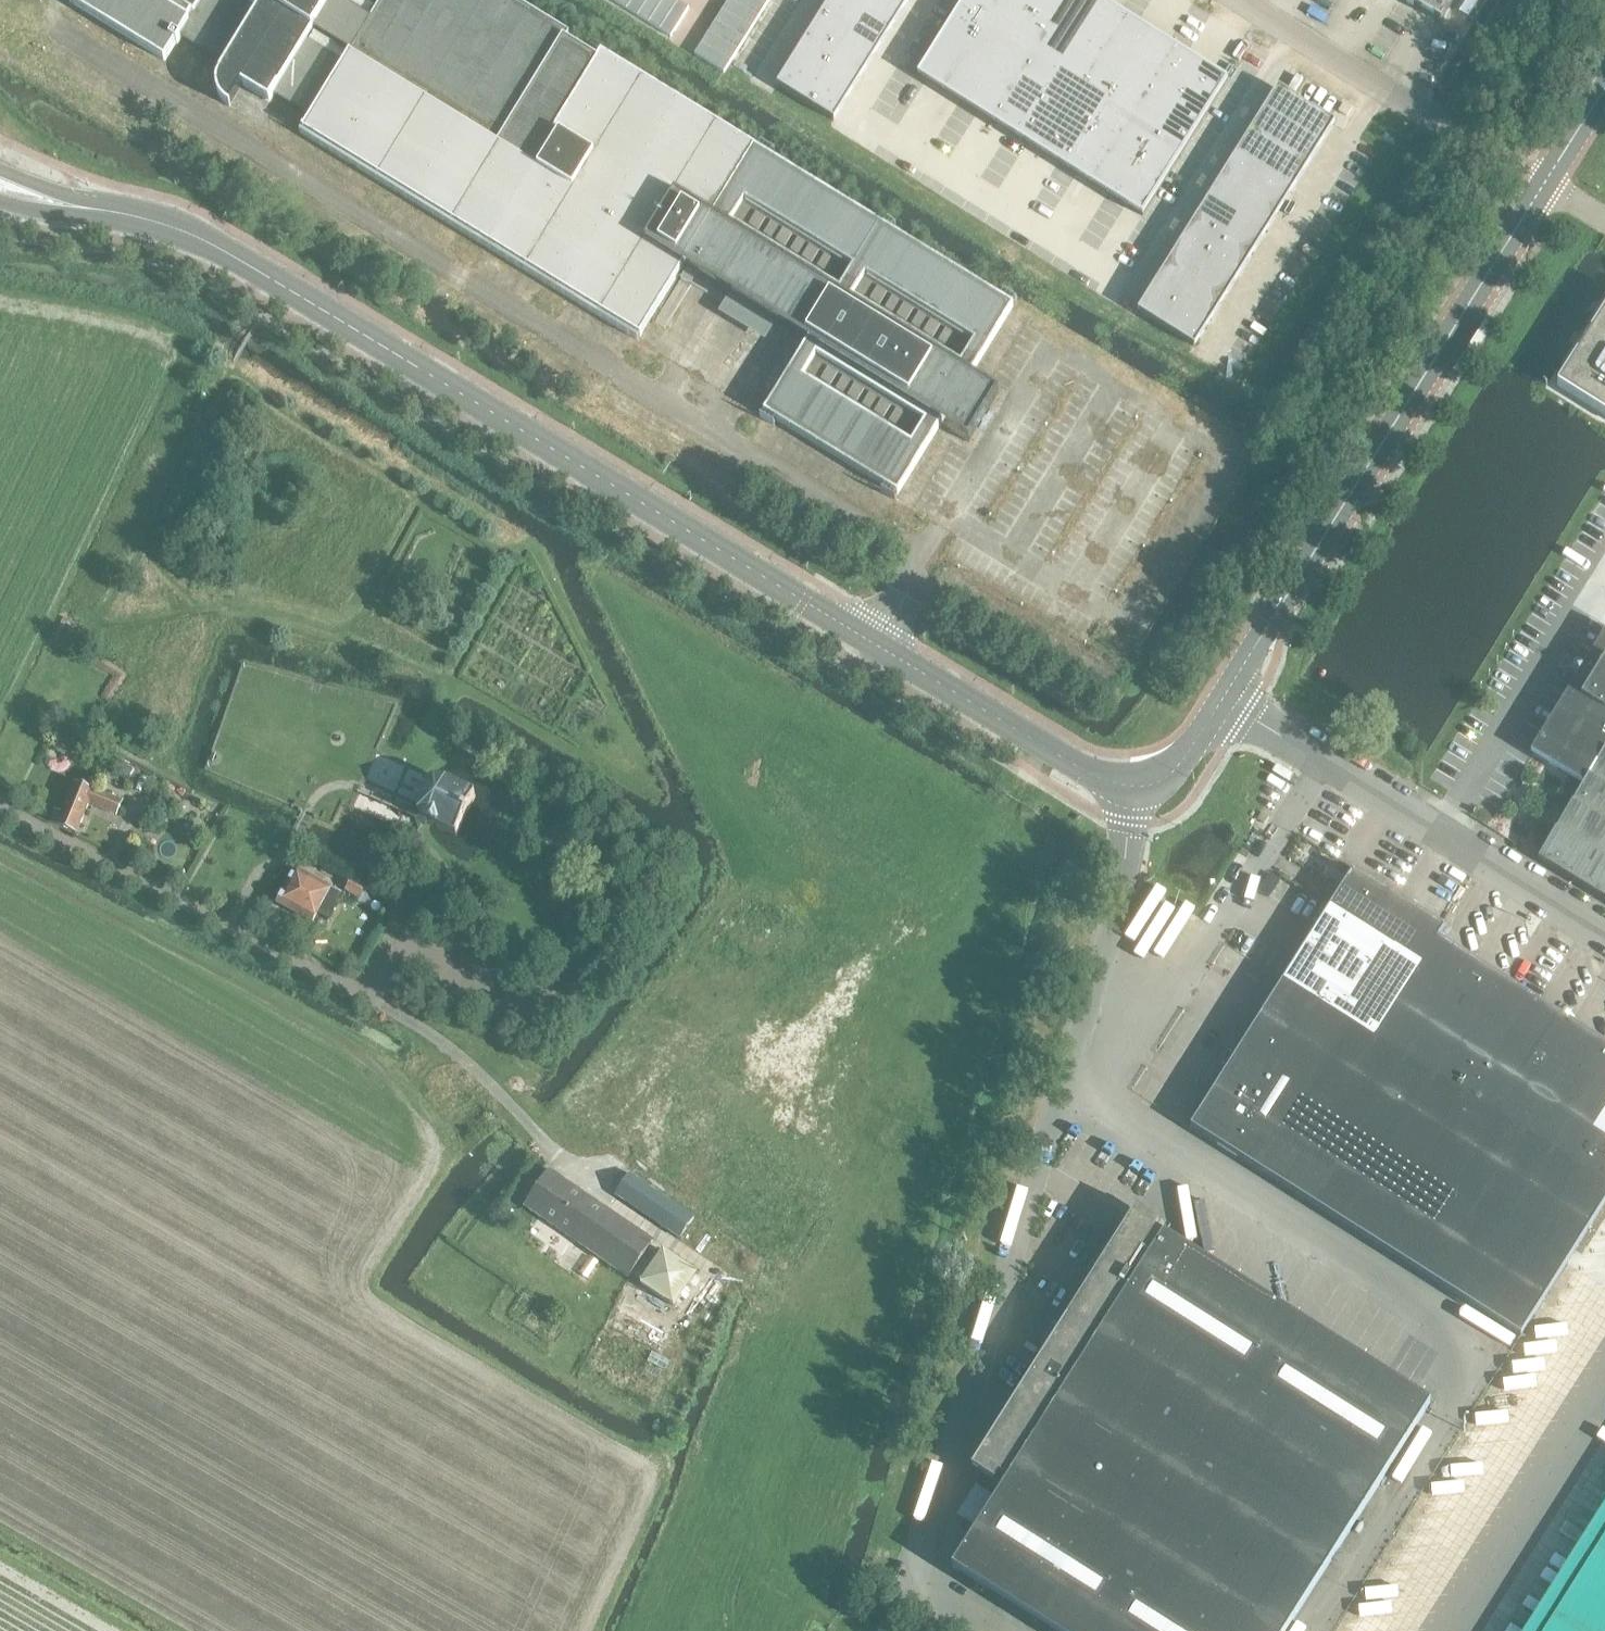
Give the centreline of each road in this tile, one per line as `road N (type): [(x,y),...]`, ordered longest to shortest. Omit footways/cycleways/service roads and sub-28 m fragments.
road 1 (unclassified): [(1216,710),(1164,779),(1134,788),(1102,782),(282,286),(178,229),(82,207)]
road 2 (unclassified): [(1216,710),(1604,93)]

